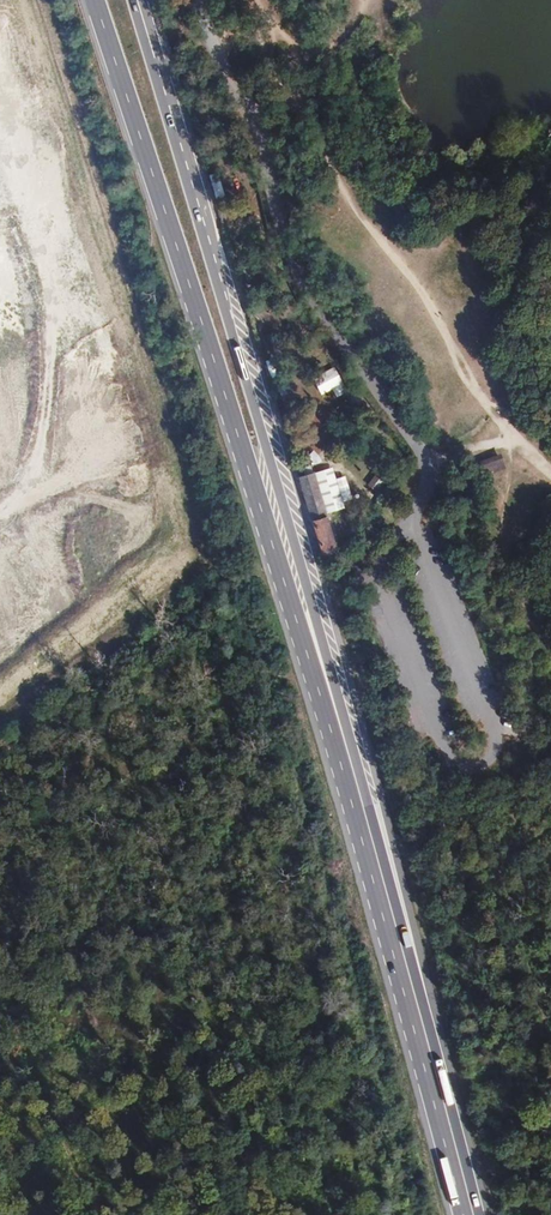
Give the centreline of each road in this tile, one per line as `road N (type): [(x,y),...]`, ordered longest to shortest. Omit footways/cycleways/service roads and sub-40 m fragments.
road 1 (primary): [(97,0),(403,951)]
road 2 (primary): [(403,951),(356,751),(233,337)]
road 3 (track): [(550,467),(482,401),(433,306),(338,175),(258,0)]
road 4 (primary): [(233,337),(131,0)]
road 5 (primary): [(233,337),(143,0)]
road 6 (primary): [(472,1214),(403,951)]

